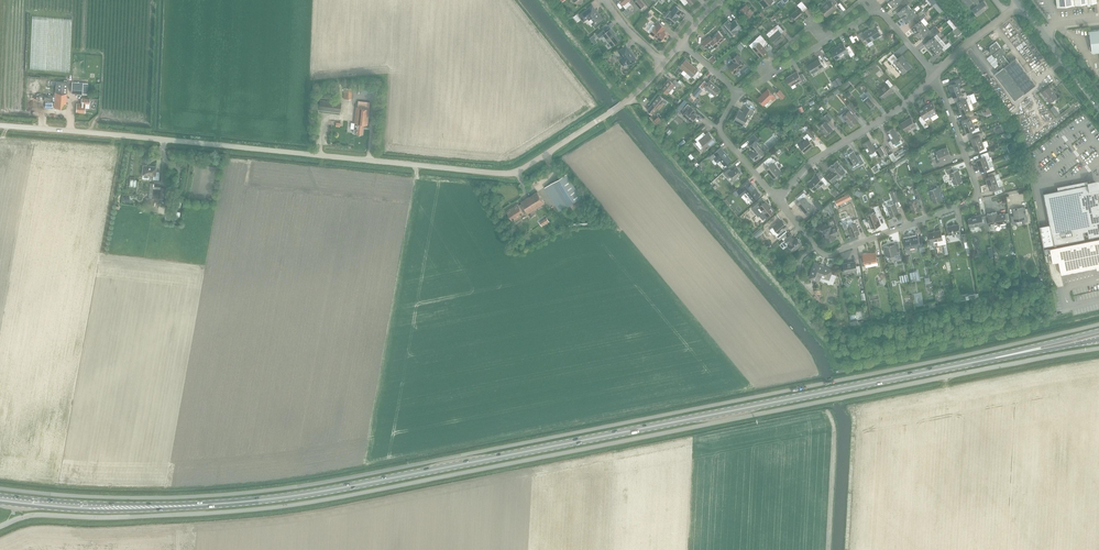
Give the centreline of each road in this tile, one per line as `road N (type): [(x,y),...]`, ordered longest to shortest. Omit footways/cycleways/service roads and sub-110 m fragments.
road 1 (unclassified): [(1098,350),(342,497),(203,515),(41,515),(0,528)]
road 2 (unclassified): [(0,488),(174,498),(335,481),(1098,326)]
road 3 (primary): [(0,498),(126,508),(248,502),(974,363)]
road 4 (unclassified): [(609,113),(536,164),(501,175),(0,124)]
road 5 (residential): [(777,198),(811,164),(907,104),(934,73)]
road 6 (residential): [(822,254),(979,198)]
road 7 (residential): [(979,198),(934,73)]
road 8 (residential): [(777,198),(719,129),(736,94)]
road 9 (primary): [(1098,332),(974,363)]
road 10 (primary): [(974,363),(1098,340)]

